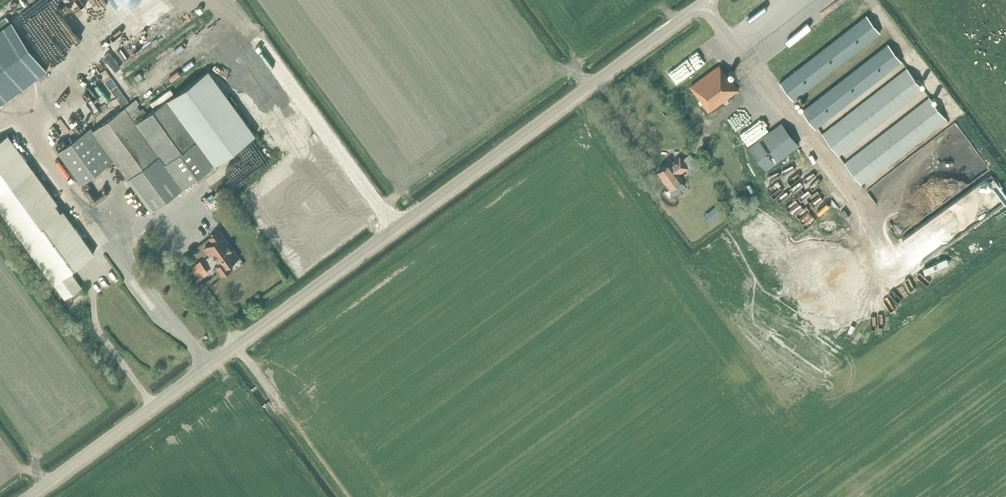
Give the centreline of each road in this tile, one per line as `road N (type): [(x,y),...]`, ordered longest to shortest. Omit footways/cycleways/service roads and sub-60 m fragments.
road 1 (unclassified): [(29,496),(706,0)]

